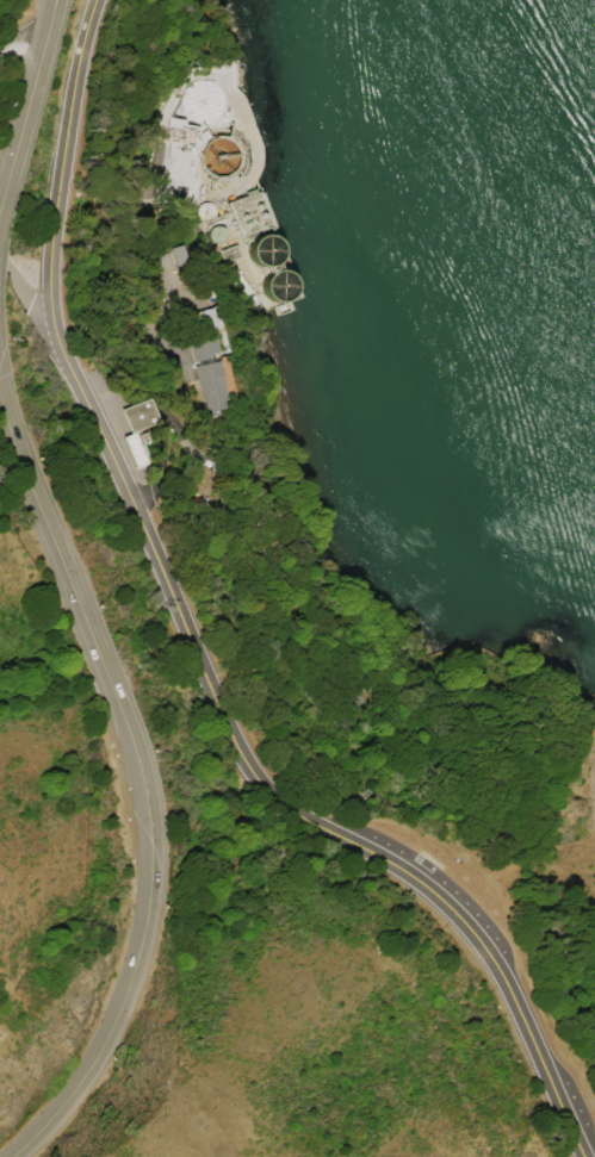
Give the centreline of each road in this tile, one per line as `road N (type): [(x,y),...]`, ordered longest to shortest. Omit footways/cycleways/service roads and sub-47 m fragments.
road 1 (residential): [(55,332),(252,770),(291,809),(411,878),(476,940),(510,995),(581,1156)]
road 2 (secondary): [(0,390),(141,771),(153,867),(141,957),(106,1049),(69,1103),(17,1156)]
road 3 (residential): [(55,332),(55,234),(79,67),(97,0)]
road 4 (secondary): [(51,27),(0,217)]

